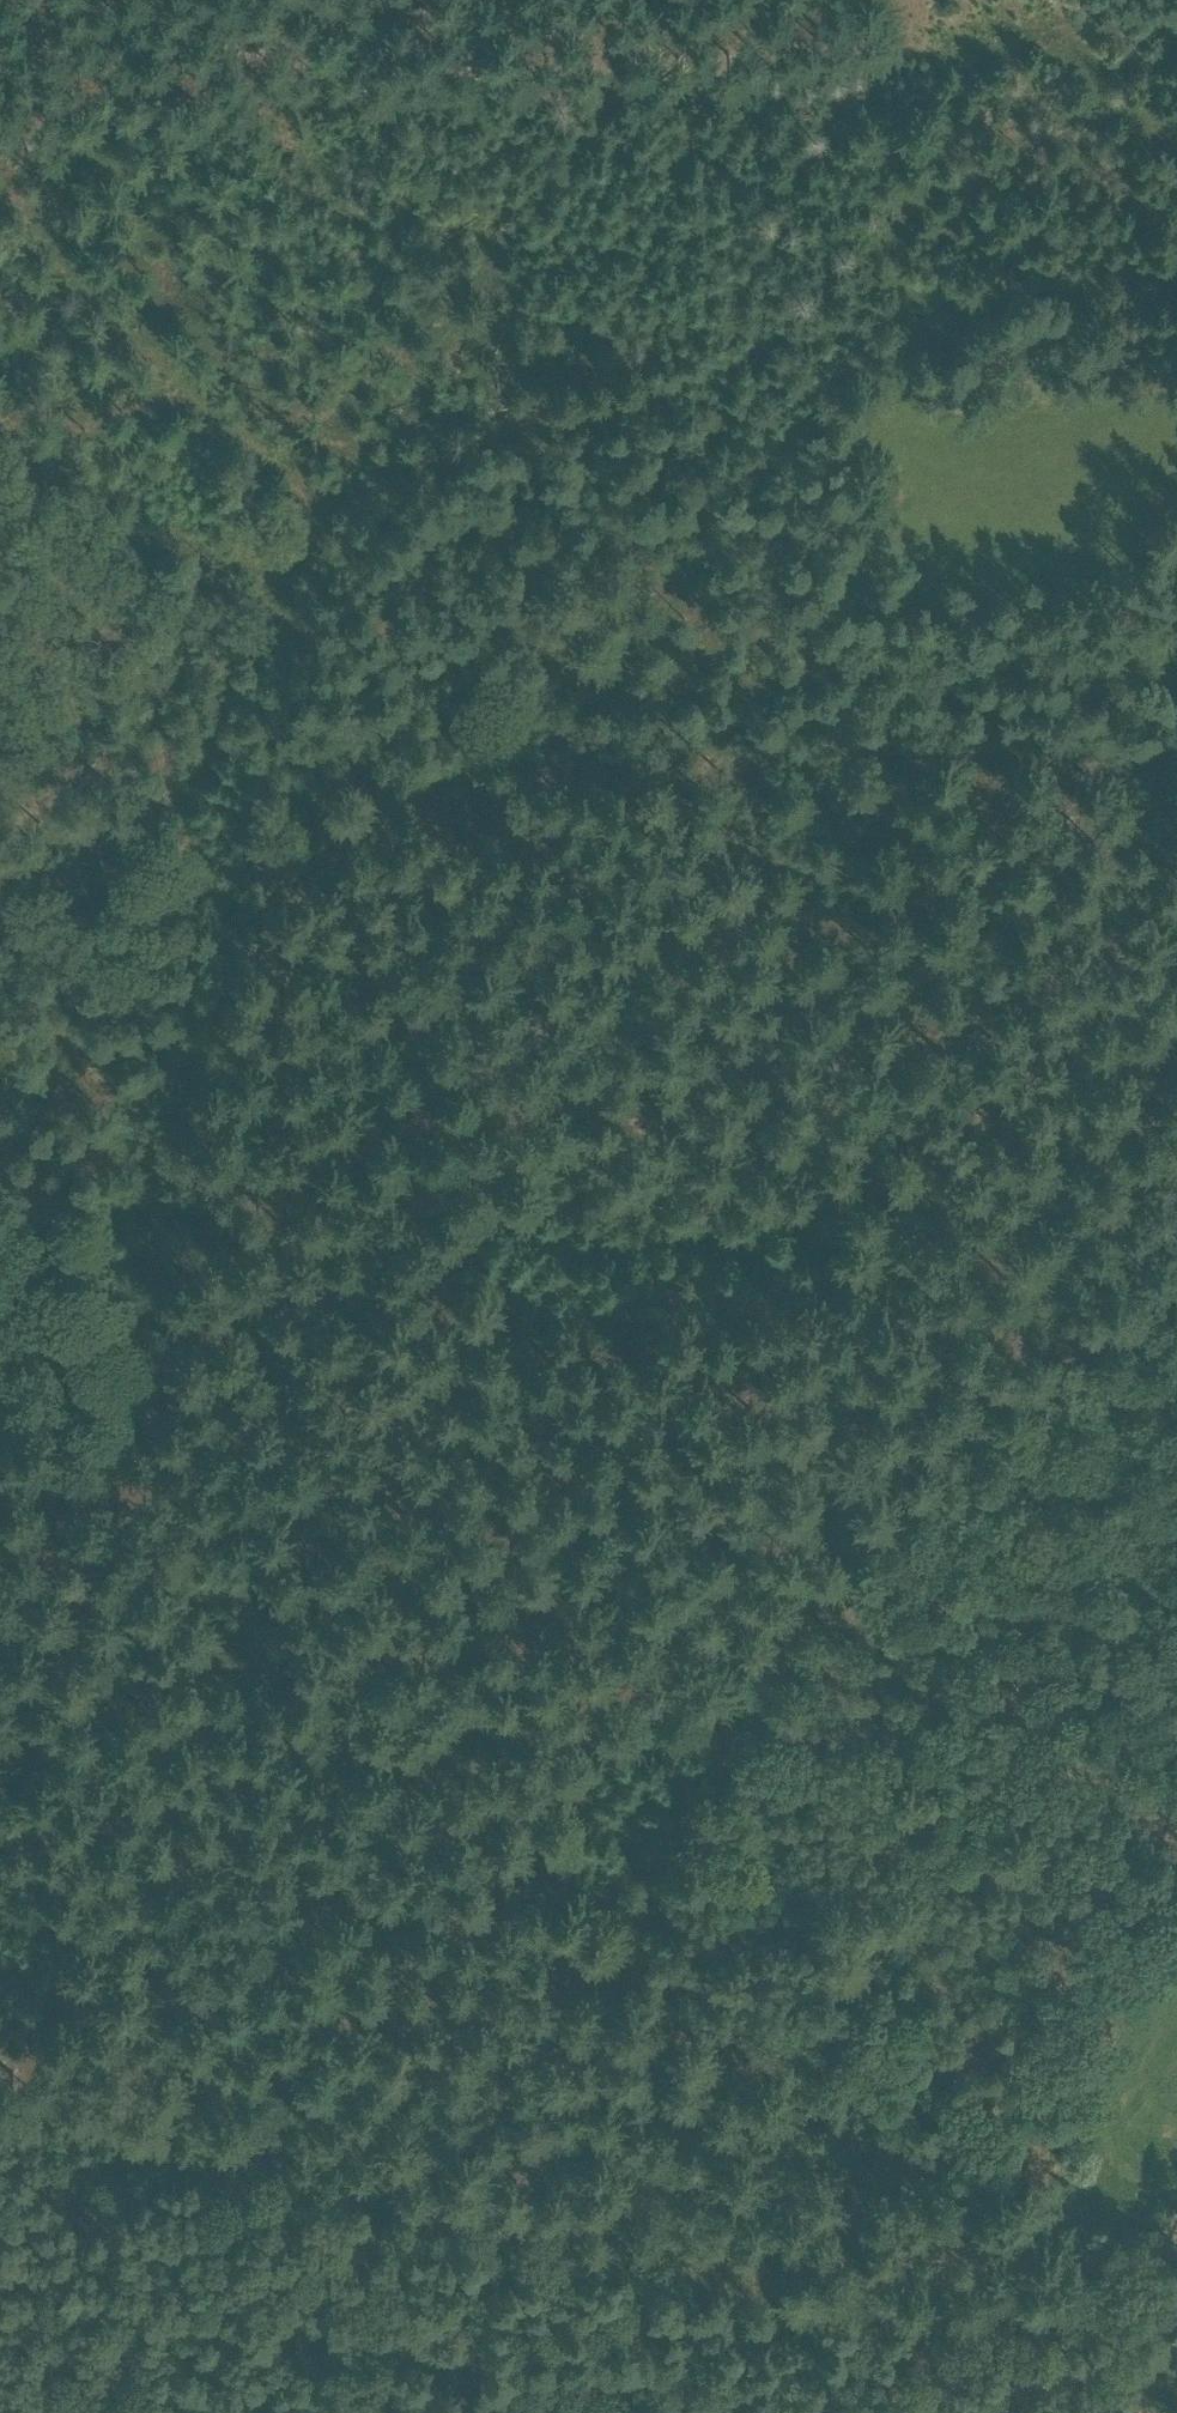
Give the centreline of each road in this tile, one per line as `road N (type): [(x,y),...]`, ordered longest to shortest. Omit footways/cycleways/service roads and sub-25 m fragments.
road 1 (track): [(1176,1271),(221,2090),(142,2128),(0,2137)]
road 2 (track): [(0,950),(147,842),(190,783),(330,512),(384,475),(834,328),(963,303),(1176,281)]
road 3 (track): [(330,512),(288,486),(0,197)]
road 4 (track): [(1176,1765),(851,1551)]
road 5 (track): [(1176,2384),(1143,2229),(1176,2203)]

